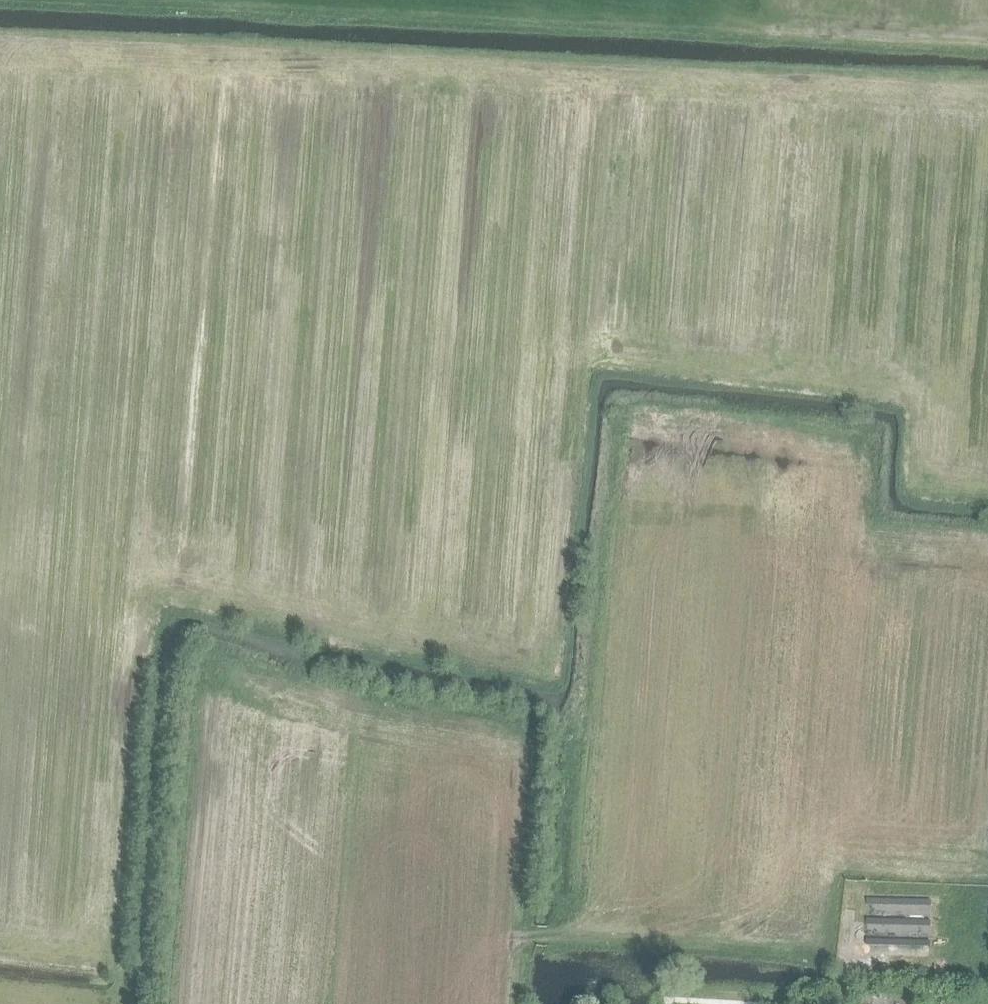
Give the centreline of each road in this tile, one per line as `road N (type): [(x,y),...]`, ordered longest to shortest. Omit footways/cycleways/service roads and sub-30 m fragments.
road 1 (track): [(104,0),(987,53)]

